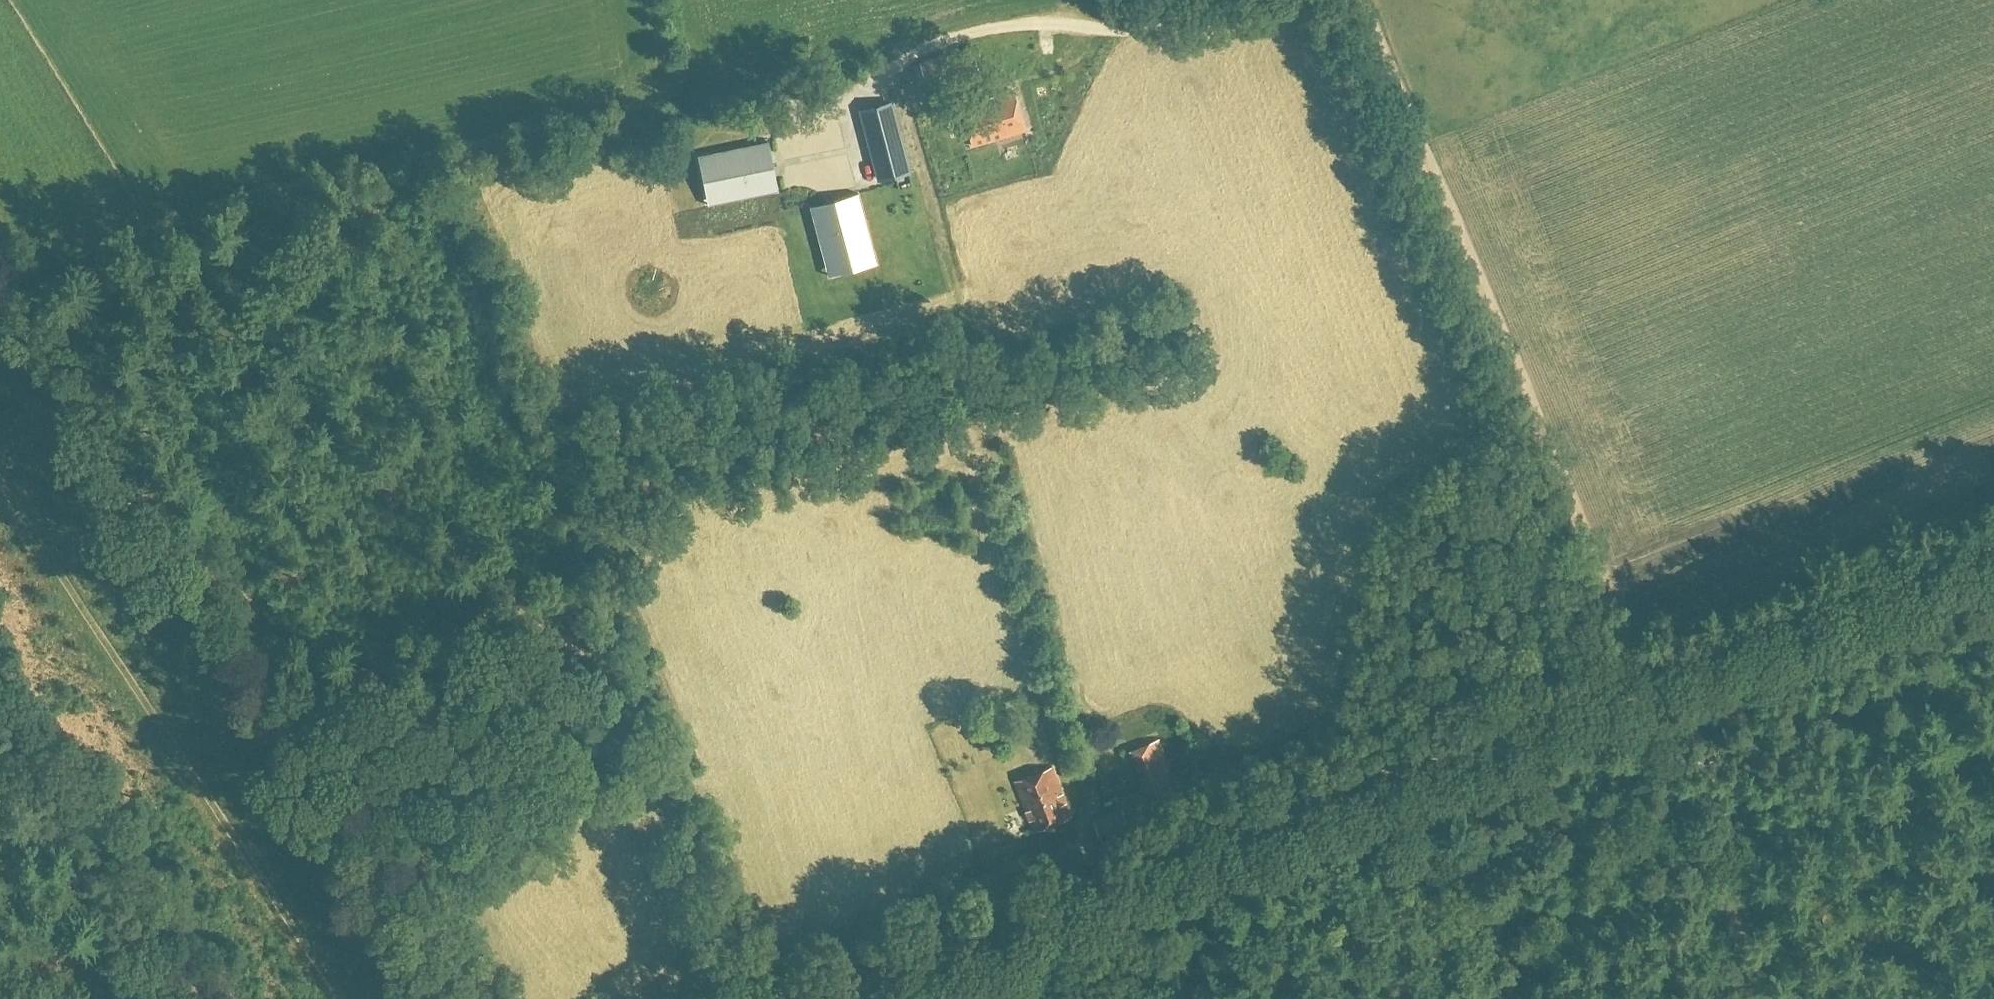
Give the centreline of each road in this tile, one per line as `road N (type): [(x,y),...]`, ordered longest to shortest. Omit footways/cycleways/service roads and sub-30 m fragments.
road 1 (track): [(853,998),(1993,526)]
road 2 (track): [(1762,998),(1494,305),(1364,0)]
road 3 (track): [(346,998),(0,475)]

